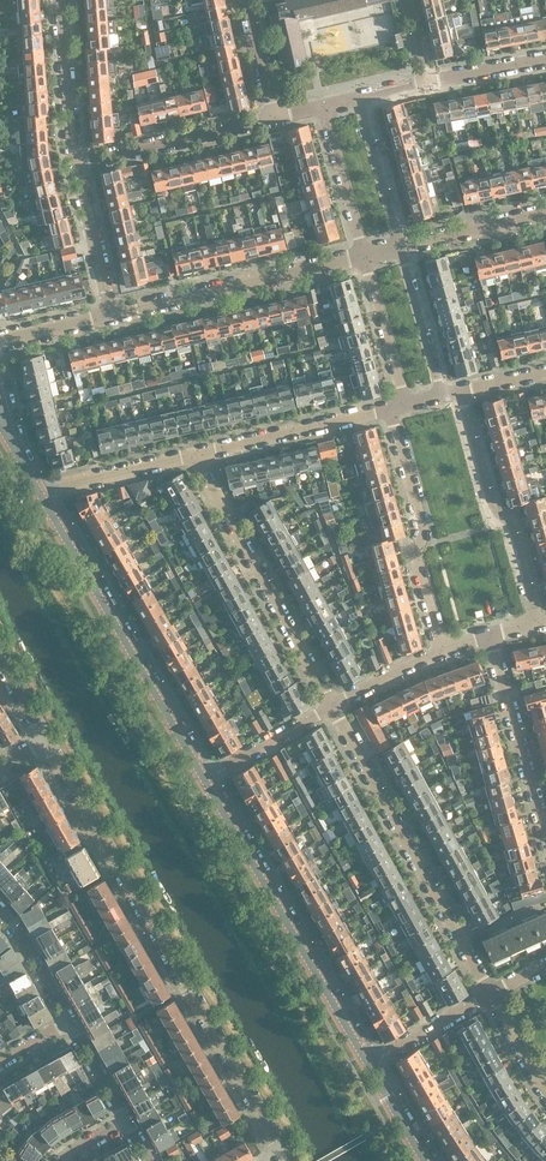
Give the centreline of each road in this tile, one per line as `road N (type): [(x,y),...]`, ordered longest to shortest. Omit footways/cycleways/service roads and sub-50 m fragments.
road 1 (residential): [(276,1160),(281,1152),(49,737)]
road 2 (tertiary): [(203,777),(38,490)]
road 3 (tertiary): [(366,1061),(203,777)]
road 4 (residential): [(483,992),(335,706)]
road 5 (residential): [(335,706),(192,456)]
road 6 (residential): [(113,314),(365,254)]
road 7 (residential): [(443,648),(414,551),(424,531),(390,409)]
road 8 (residential): [(536,622),(510,527),(490,511),(458,392)]
road 9 (residential): [(545,840),(489,635)]
road 10 (residential): [(192,456),(390,409)]
road 11 (residential): [(76,165),(272,118)]
road 12 (residential): [(76,165),(60,0)]
road 13 (residential): [(38,490),(192,456)]
road 14 (residential): [(438,396),(400,245)]
road 15 (residential): [(406,404),(365,254)]
road 16 (residential): [(113,314),(76,165)]
road 17 (residential): [(365,254),(325,106)]
road 18 (residential): [(400,245),(361,98)]
road 19 (residential): [(203,777),(335,706)]
road 20 (residential): [(400,245),(545,212)]
road 21 (residential): [(366,1061),(483,992)]
road 22 (residential): [(67,1021),(0,909)]
road 23 (residential): [(545,1098),(483,992)]
road 24 (residential): [(335,706),(443,648)]
road 25 (residential): [(272,118),(244,0)]
road 26 (residential): [(428,82),(545,59)]

